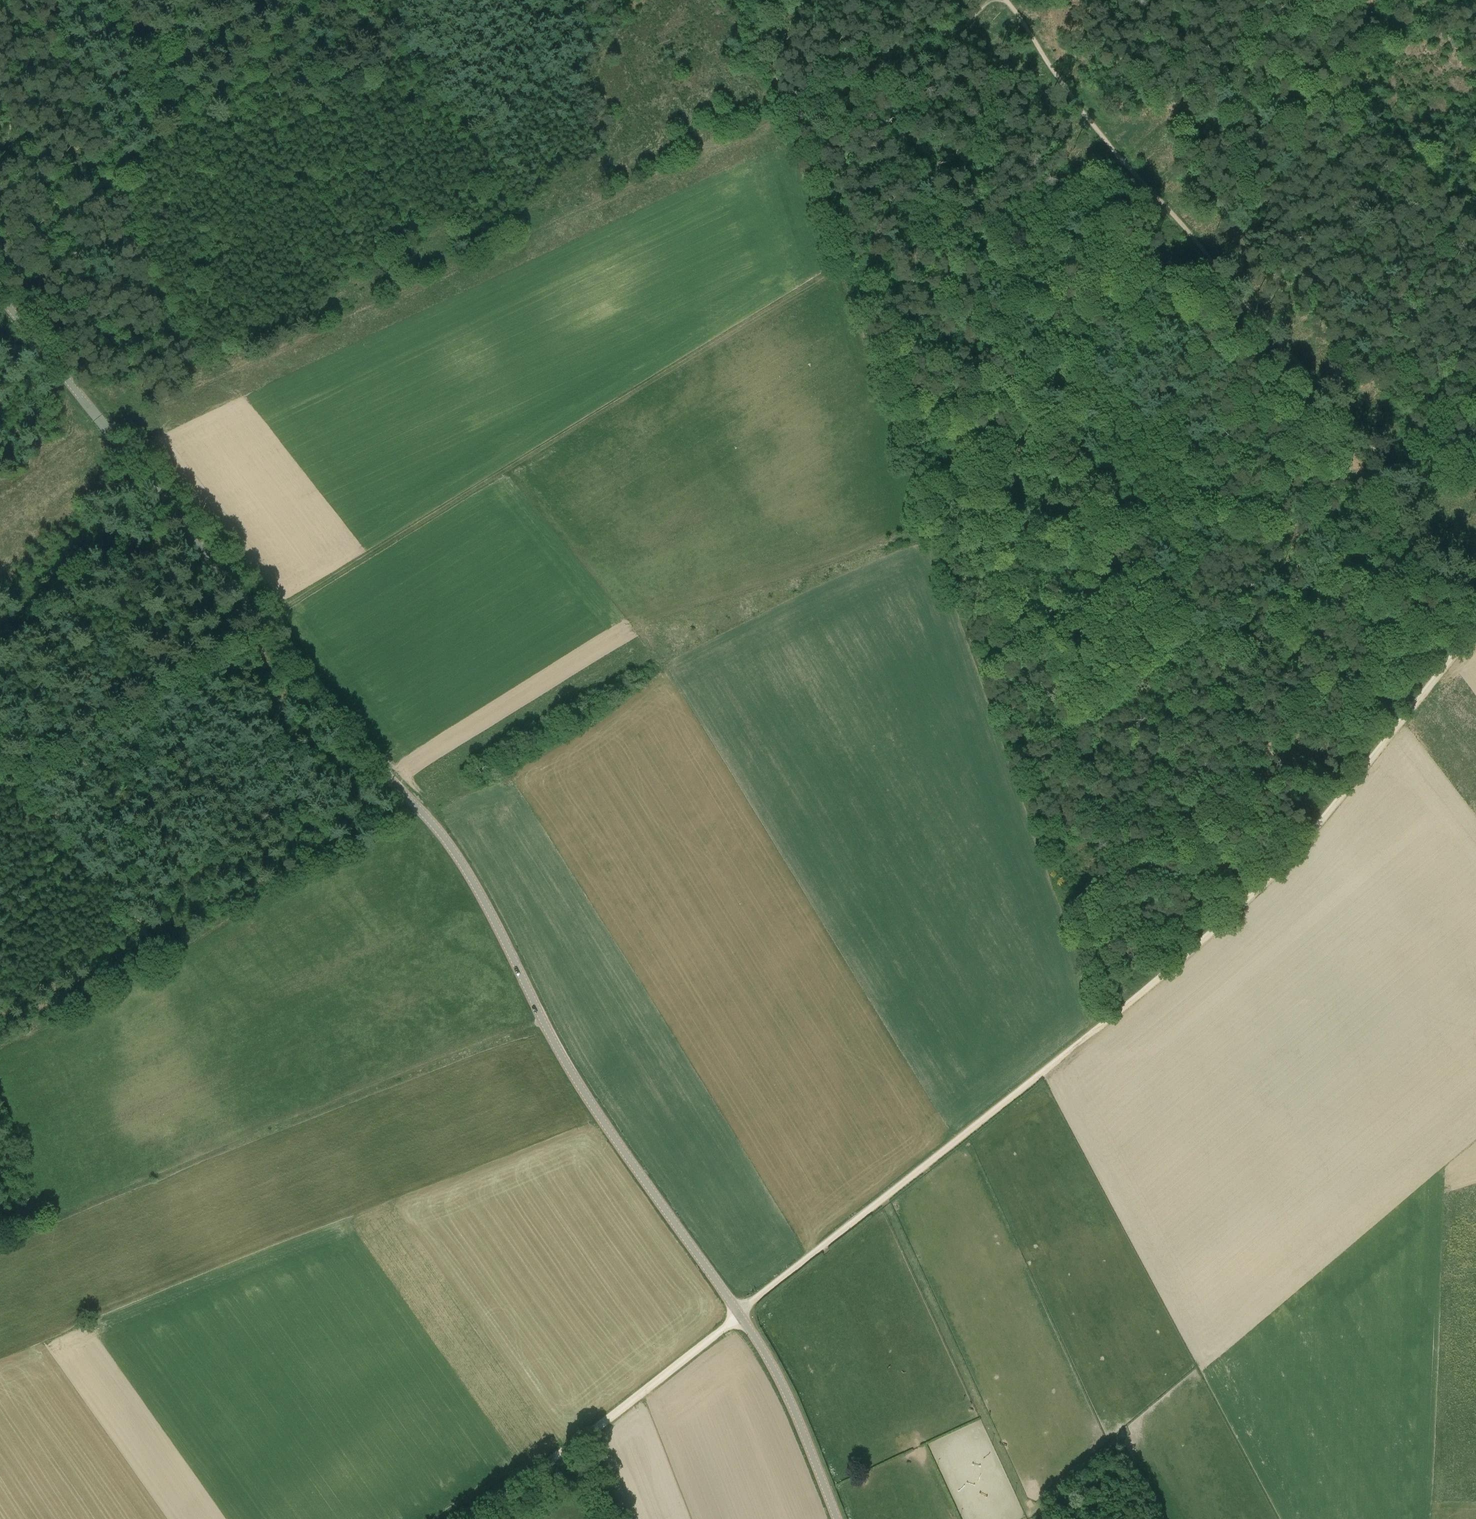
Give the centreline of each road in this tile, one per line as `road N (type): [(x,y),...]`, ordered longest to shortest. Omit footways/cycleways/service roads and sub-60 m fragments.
road 1 (tertiary): [(837,1518),(765,1352),(584,1091),(462,863),(0,299)]
road 2 (track): [(742,1316),(1219,928),(1279,870),(1475,632)]
road 3 (track): [(1475,620),(1411,527),(1386,465),(1117,157),(1003,0)]
road 4 (track): [(742,1316),(472,1518)]

